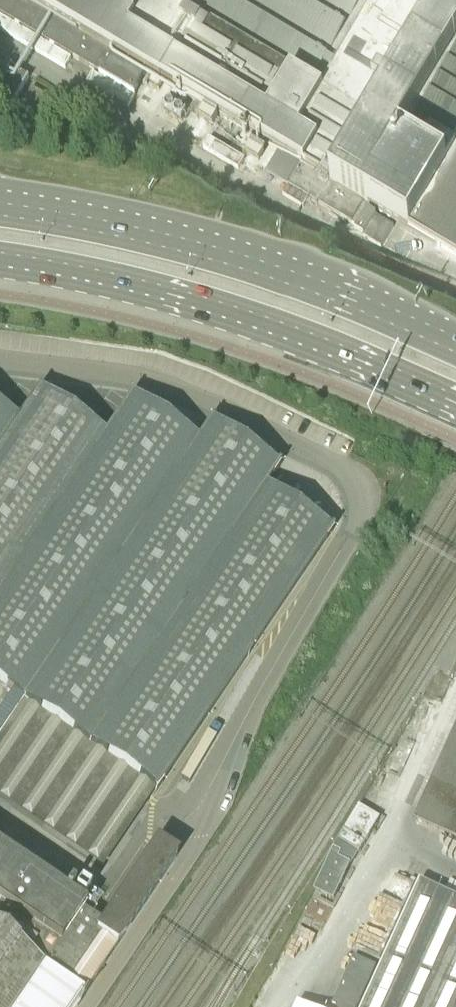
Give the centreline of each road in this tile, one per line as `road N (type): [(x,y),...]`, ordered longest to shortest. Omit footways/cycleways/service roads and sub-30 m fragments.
road 1 (primary): [(0,257),(231,310),(455,403)]
road 2 (primary): [(455,346),(262,267),(110,227),(0,209)]

